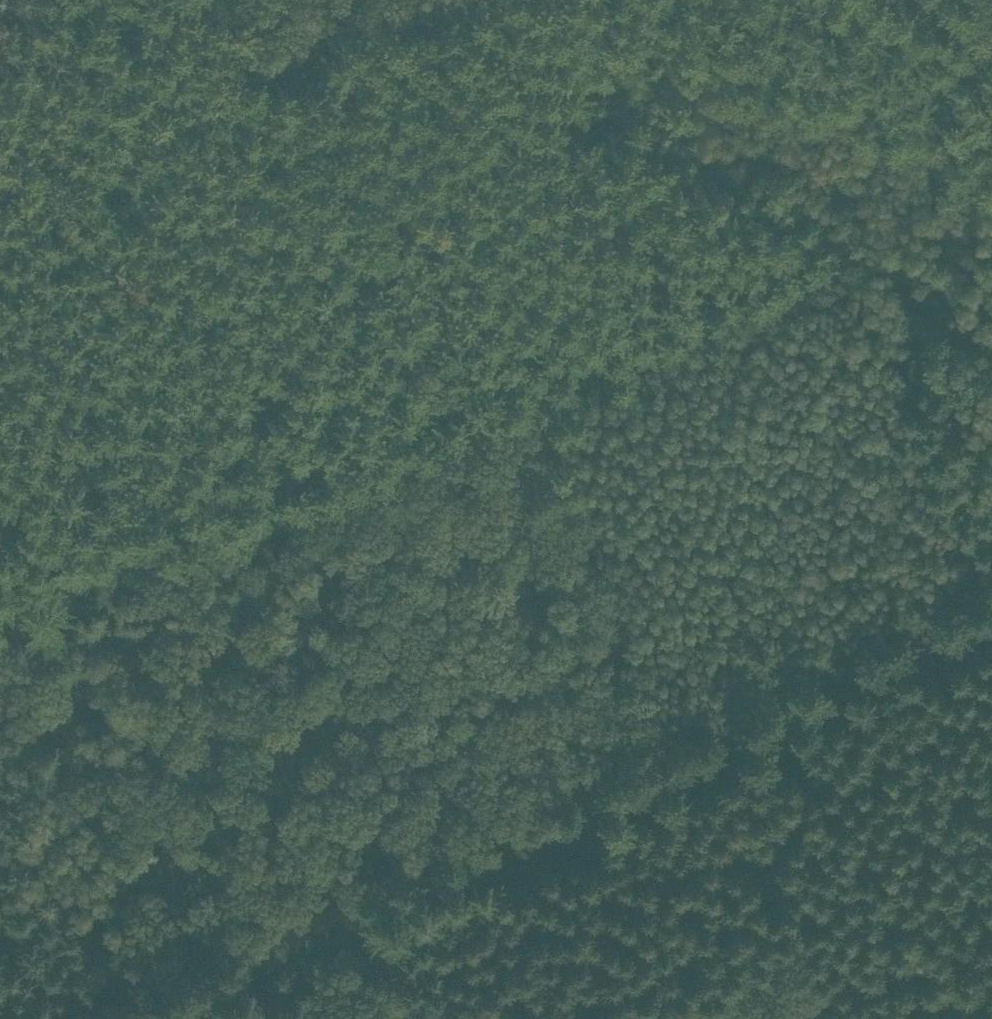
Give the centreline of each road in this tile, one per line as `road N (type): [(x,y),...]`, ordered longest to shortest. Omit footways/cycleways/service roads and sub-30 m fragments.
road 1 (track): [(991,628),(155,1018)]
road 2 (track): [(510,0),(452,127),(425,162),(0,344)]
road 3 (track): [(113,1018),(0,765)]

